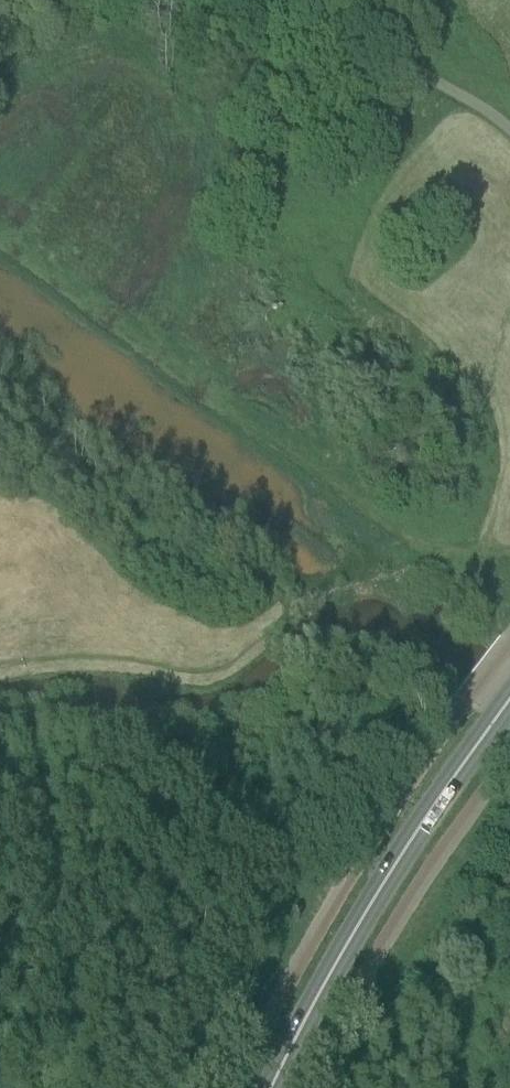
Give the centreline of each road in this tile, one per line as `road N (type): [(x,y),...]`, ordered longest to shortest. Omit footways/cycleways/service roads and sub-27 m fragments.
road 1 (secondary): [(275,1087),(419,825),(509,700)]

